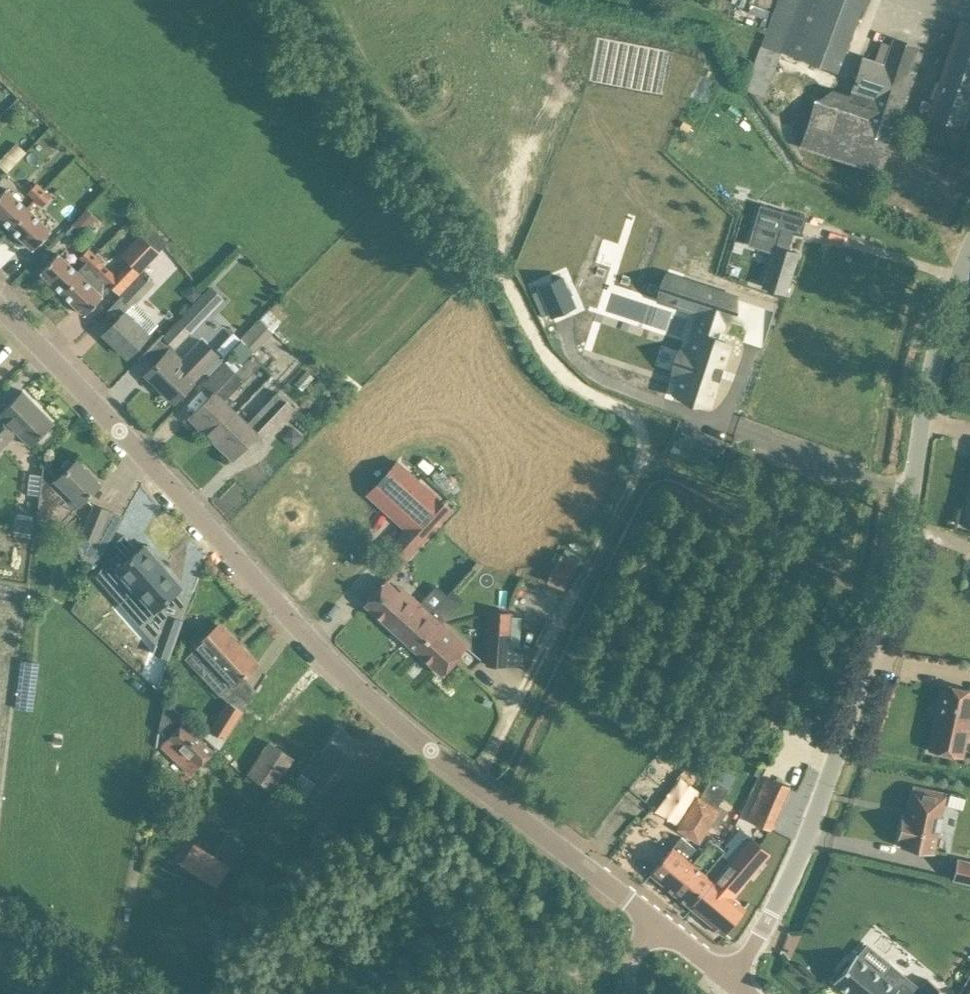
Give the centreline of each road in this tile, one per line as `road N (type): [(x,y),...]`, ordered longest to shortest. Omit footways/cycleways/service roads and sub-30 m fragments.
road 1 (track): [(477,785),(637,465),(642,433),(633,415),(567,376),(434,180),(312,41),(296,0)]
road 2 (tertiary): [(659,924),(331,660),(0,313)]
road 3 (unclassified): [(729,982),(815,817),(894,578),(912,492)]
road 4 (residential): [(912,492),(596,369)]
road 5 (unclassified): [(659,924),(635,952),(604,966),(426,993)]
road 6 (unclassified): [(912,492),(935,357),(969,252)]
road 7 (unclassified): [(123,993),(45,944),(0,927)]

